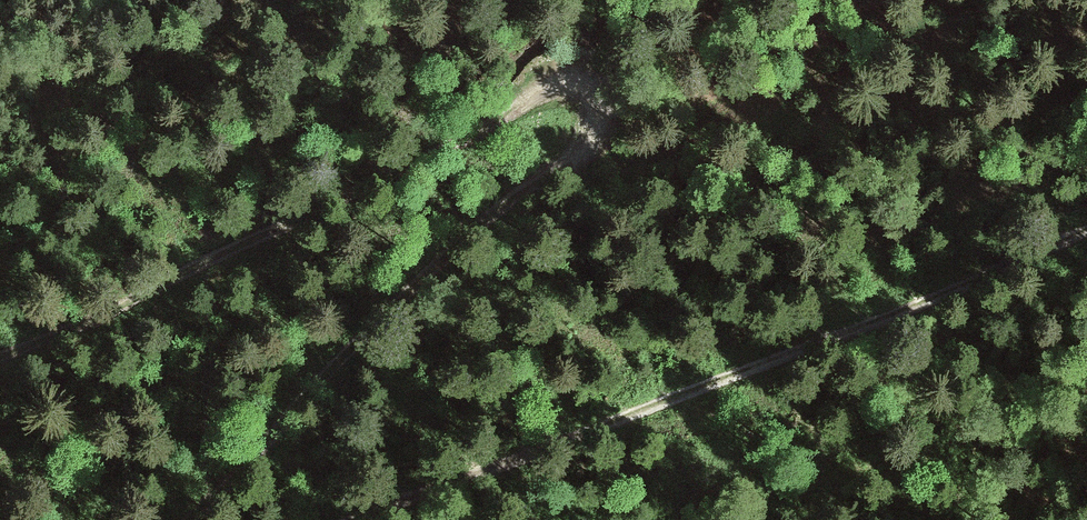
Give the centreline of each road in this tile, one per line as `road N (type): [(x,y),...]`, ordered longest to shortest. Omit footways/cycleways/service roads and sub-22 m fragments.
road 1 (track): [(0,345),(371,185),(497,117),(536,70),(579,65),(617,87),(618,127),(590,158),(505,199),(184,519)]
road 2 (track): [(1086,224),(743,369),(341,519)]

